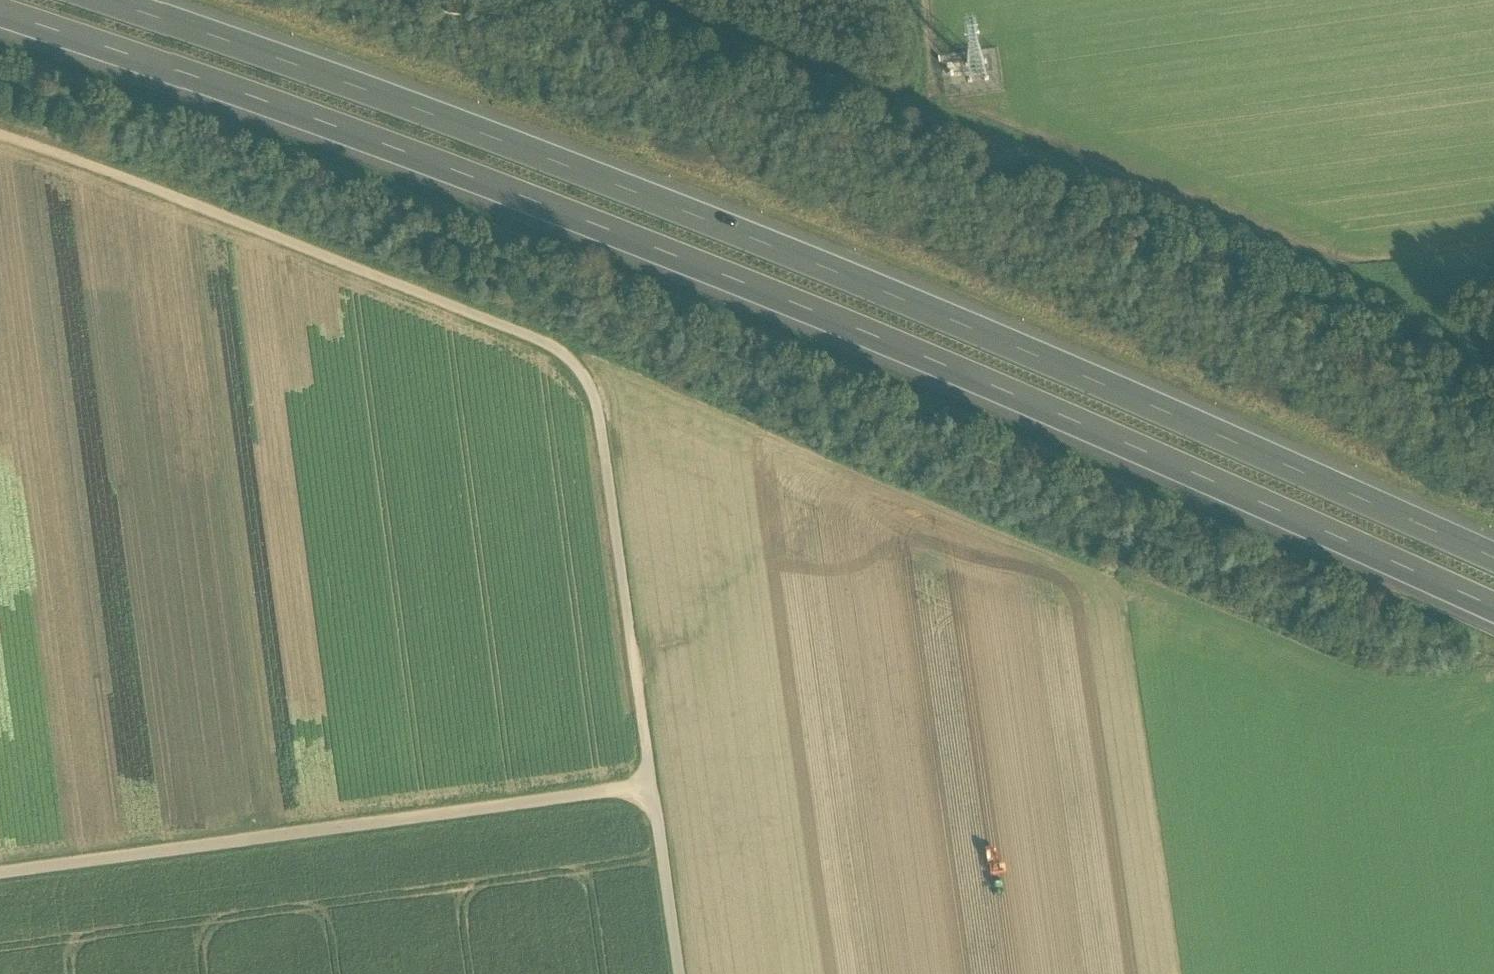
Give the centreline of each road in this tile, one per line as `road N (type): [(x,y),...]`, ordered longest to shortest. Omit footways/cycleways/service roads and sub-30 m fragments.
road 1 (motorway): [(0,8),(560,205),(1493,608)]
road 2 (motorway): [(1493,560),(558,154),(124,0)]
road 3 (track): [(651,785),(596,400),(557,348),(0,135)]
road 4 (track): [(651,785),(0,871)]
road 5 (track): [(678,973),(651,785)]

